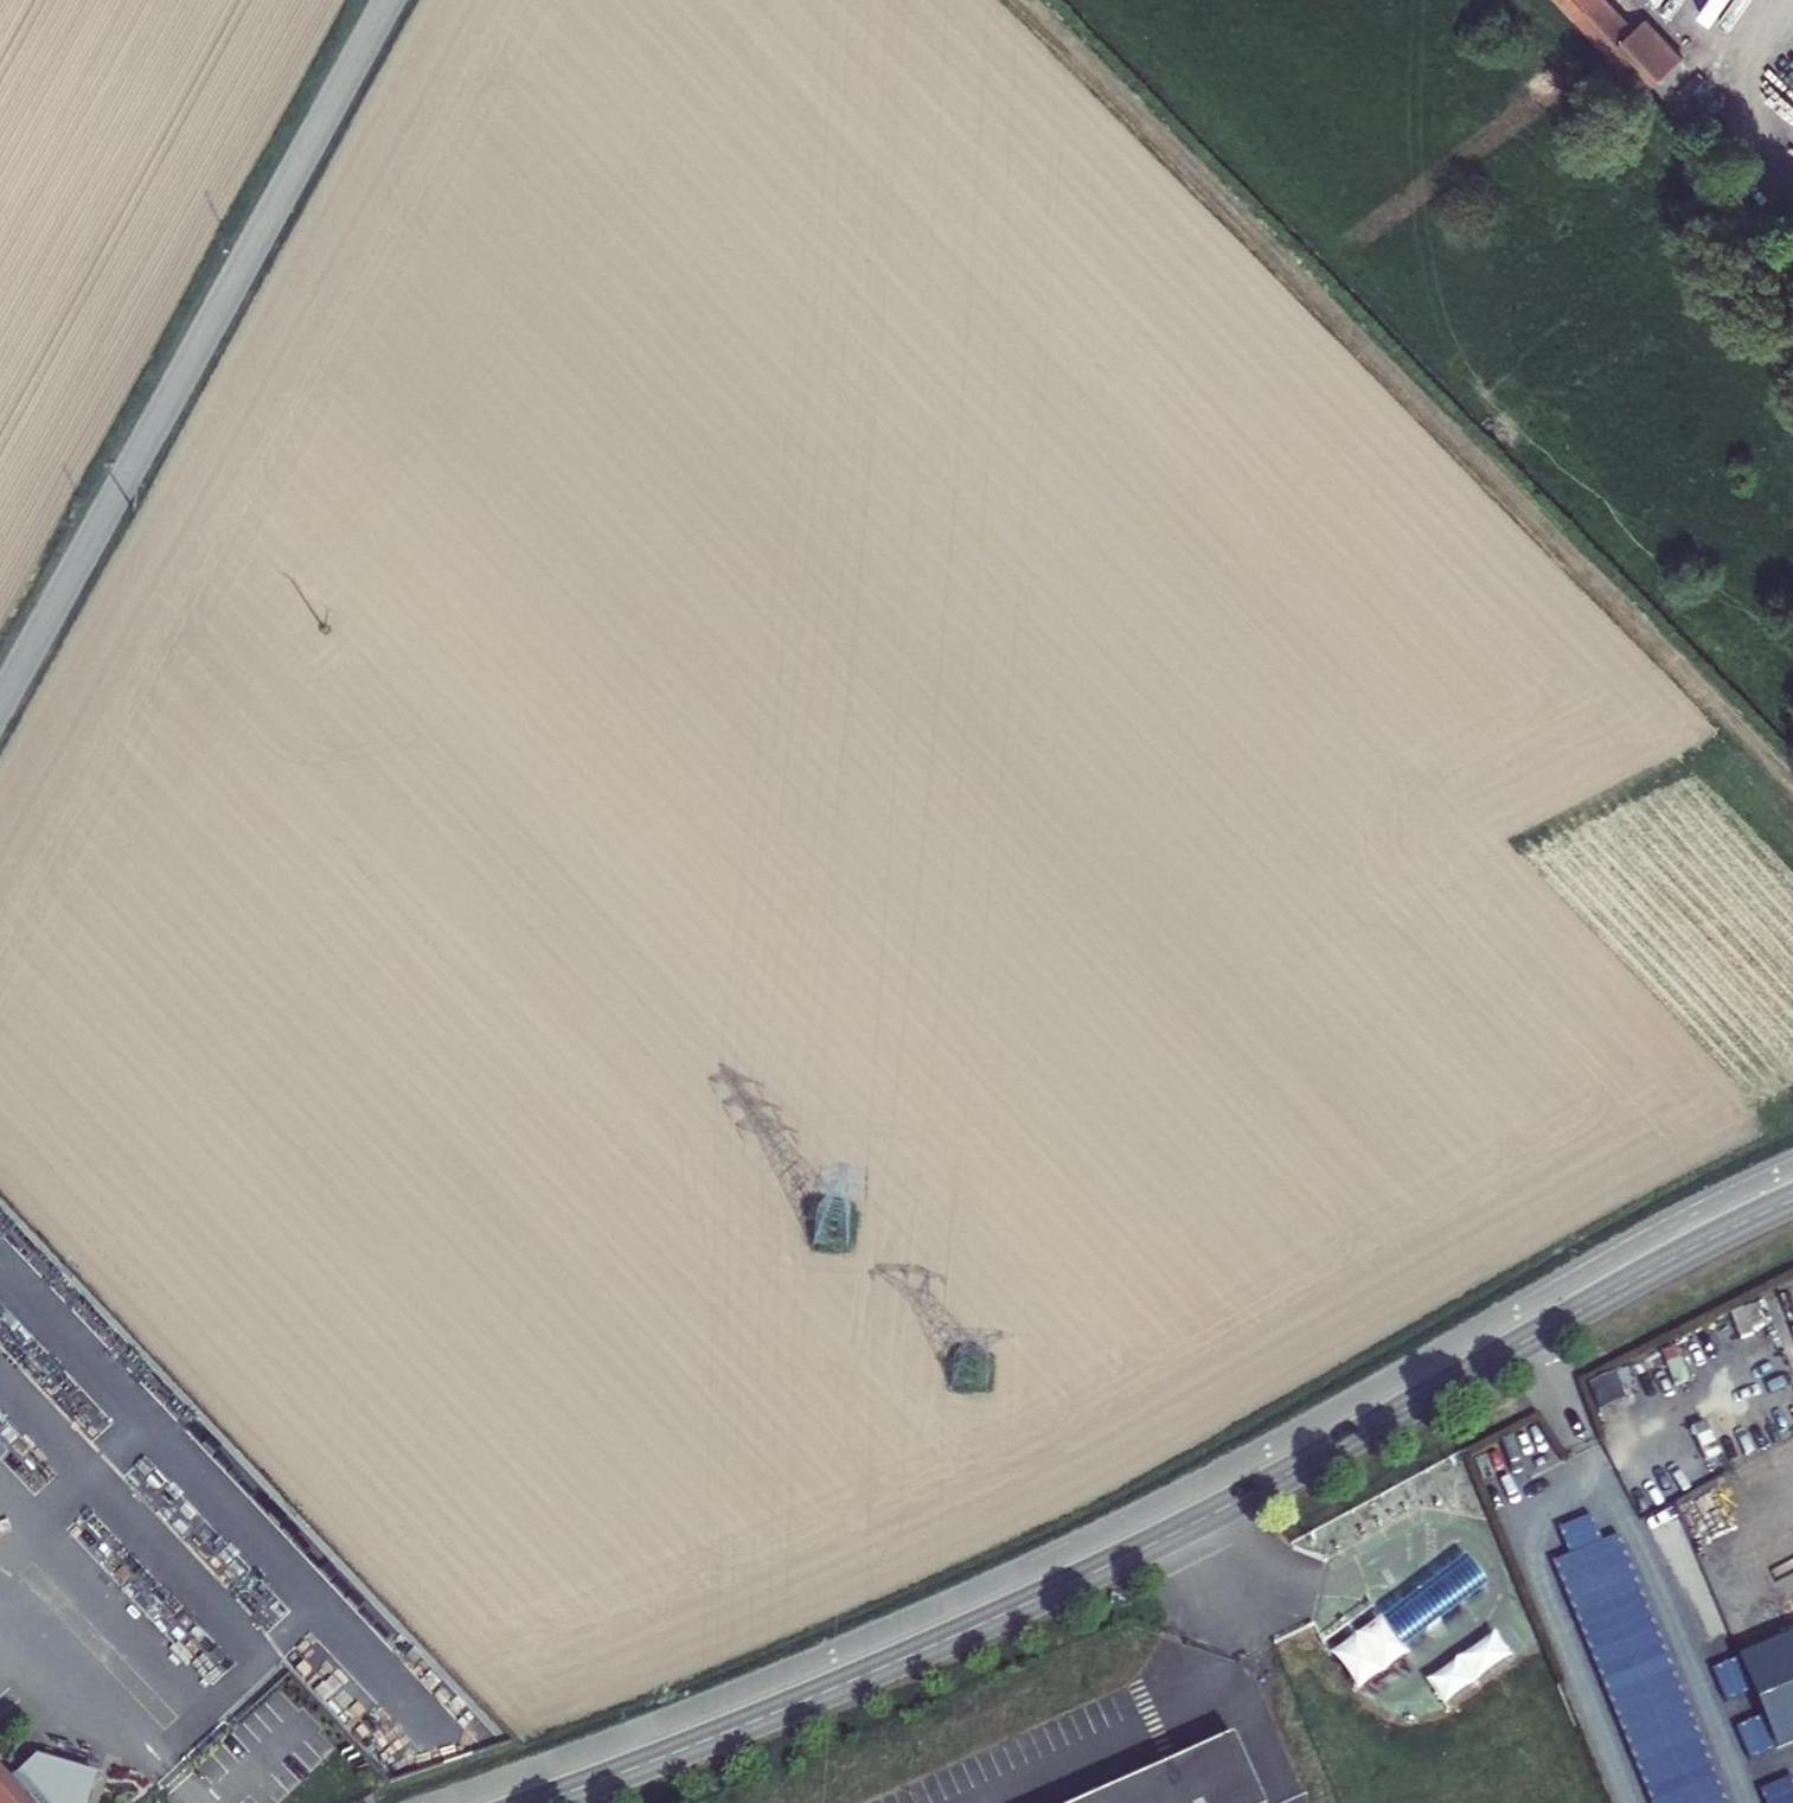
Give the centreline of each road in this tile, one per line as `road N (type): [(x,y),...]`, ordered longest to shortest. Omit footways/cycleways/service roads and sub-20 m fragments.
road 1 (primary): [(542,1802),(761,1719),(1120,1560),(1792,1199)]
road 2 (track): [(1792,780),(1505,465),(1033,0)]
road 3 (unclassified): [(0,701),(390,0)]

